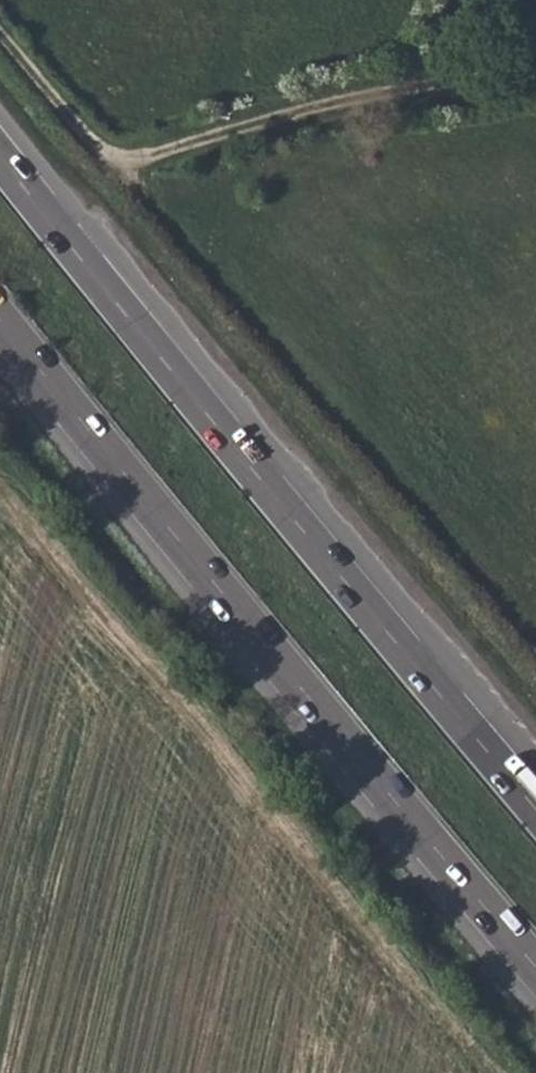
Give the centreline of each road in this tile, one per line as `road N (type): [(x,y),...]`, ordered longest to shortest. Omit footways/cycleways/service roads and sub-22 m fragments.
road 1 (trunk): [(535,808),(0,155)]
road 2 (trunk): [(0,318),(535,965)]
road 3 (track): [(0,34),(107,160),(535,65)]

